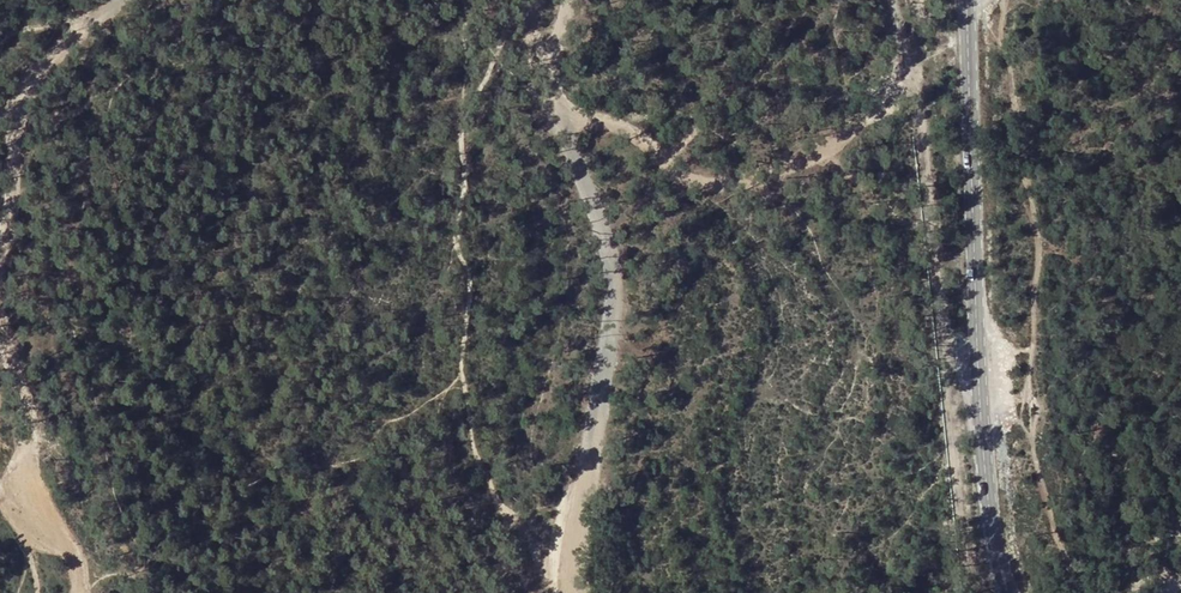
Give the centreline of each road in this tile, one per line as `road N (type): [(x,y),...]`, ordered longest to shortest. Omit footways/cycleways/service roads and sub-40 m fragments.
road 1 (track): [(573,592),(570,510),(608,294),(607,242),(548,116),(543,88),(560,0)]
road 2 (tertiary): [(968,0),(987,490),(1007,592)]
road 3 (track): [(0,270),(28,88),(126,0)]
road 4 (track): [(82,592),(82,573),(35,499),(0,477)]

